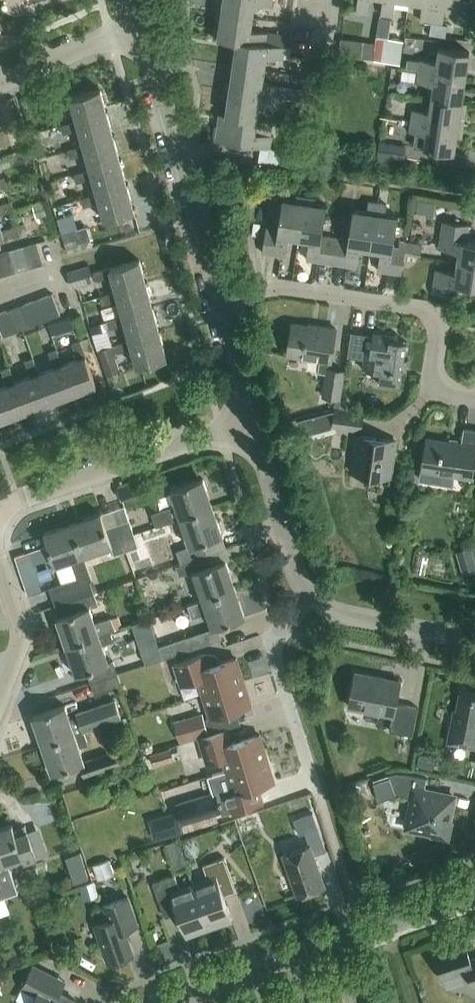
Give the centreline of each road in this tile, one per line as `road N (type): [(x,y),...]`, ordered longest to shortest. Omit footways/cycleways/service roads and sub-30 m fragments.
road 1 (residential): [(222,304),(273,290),(420,309),(438,329),(432,389),(474,397)]
road 2 (tertiary): [(164,1002),(474,895)]
road 3 (residential): [(222,304),(143,19)]
road 4 (residential): [(0,507),(254,426)]
road 5 (residential): [(317,788),(276,641),(314,602)]
road 6 (residential): [(314,602),(254,426)]
road 7 (residential): [(474,645),(333,613),(314,602)]
road 8 (residential): [(0,86),(143,19)]
road 9 (residential): [(0,700),(23,626),(0,566)]
road 10 (residential): [(254,426),(222,304)]

